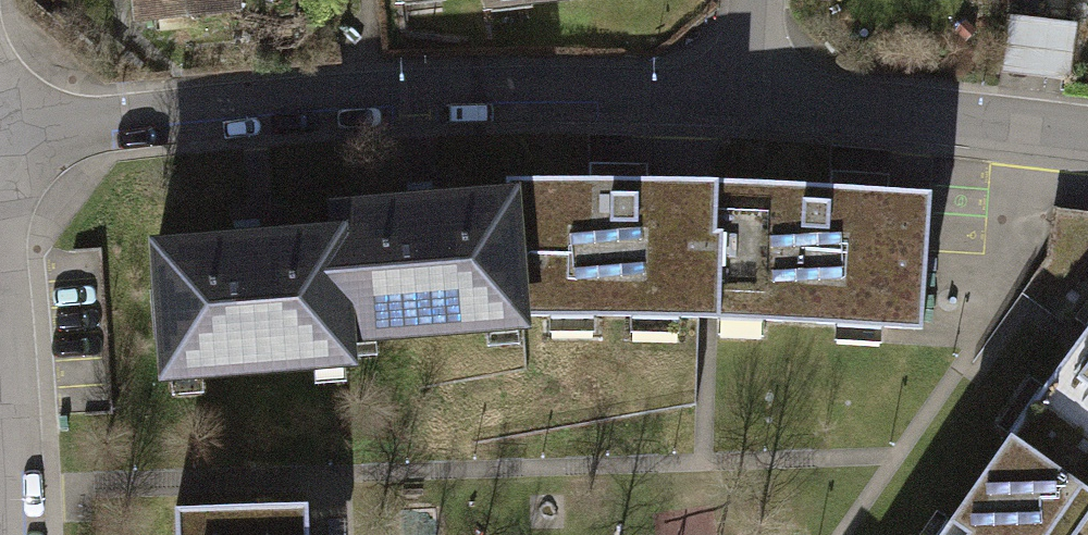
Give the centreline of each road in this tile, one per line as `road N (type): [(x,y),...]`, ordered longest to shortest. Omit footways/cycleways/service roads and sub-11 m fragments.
road 1 (residential): [(744,93),(320,99),(0,135)]
road 2 (residential): [(1087,135),(744,93)]

